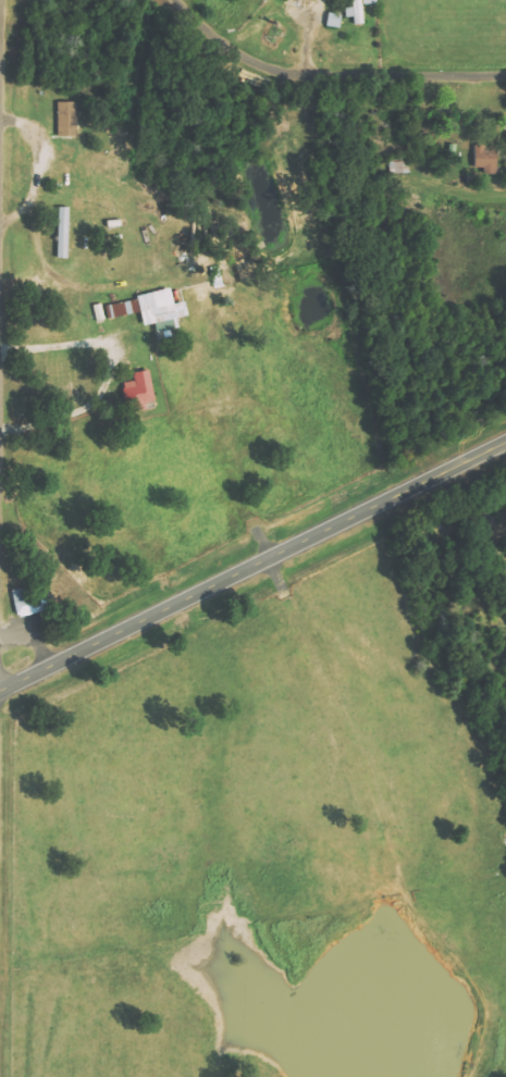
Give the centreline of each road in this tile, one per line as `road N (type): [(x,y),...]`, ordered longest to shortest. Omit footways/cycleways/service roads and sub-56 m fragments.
road 1 (tertiary): [(0,693),(505,442)]
road 2 (residential): [(179,0),(292,73),(505,75)]

